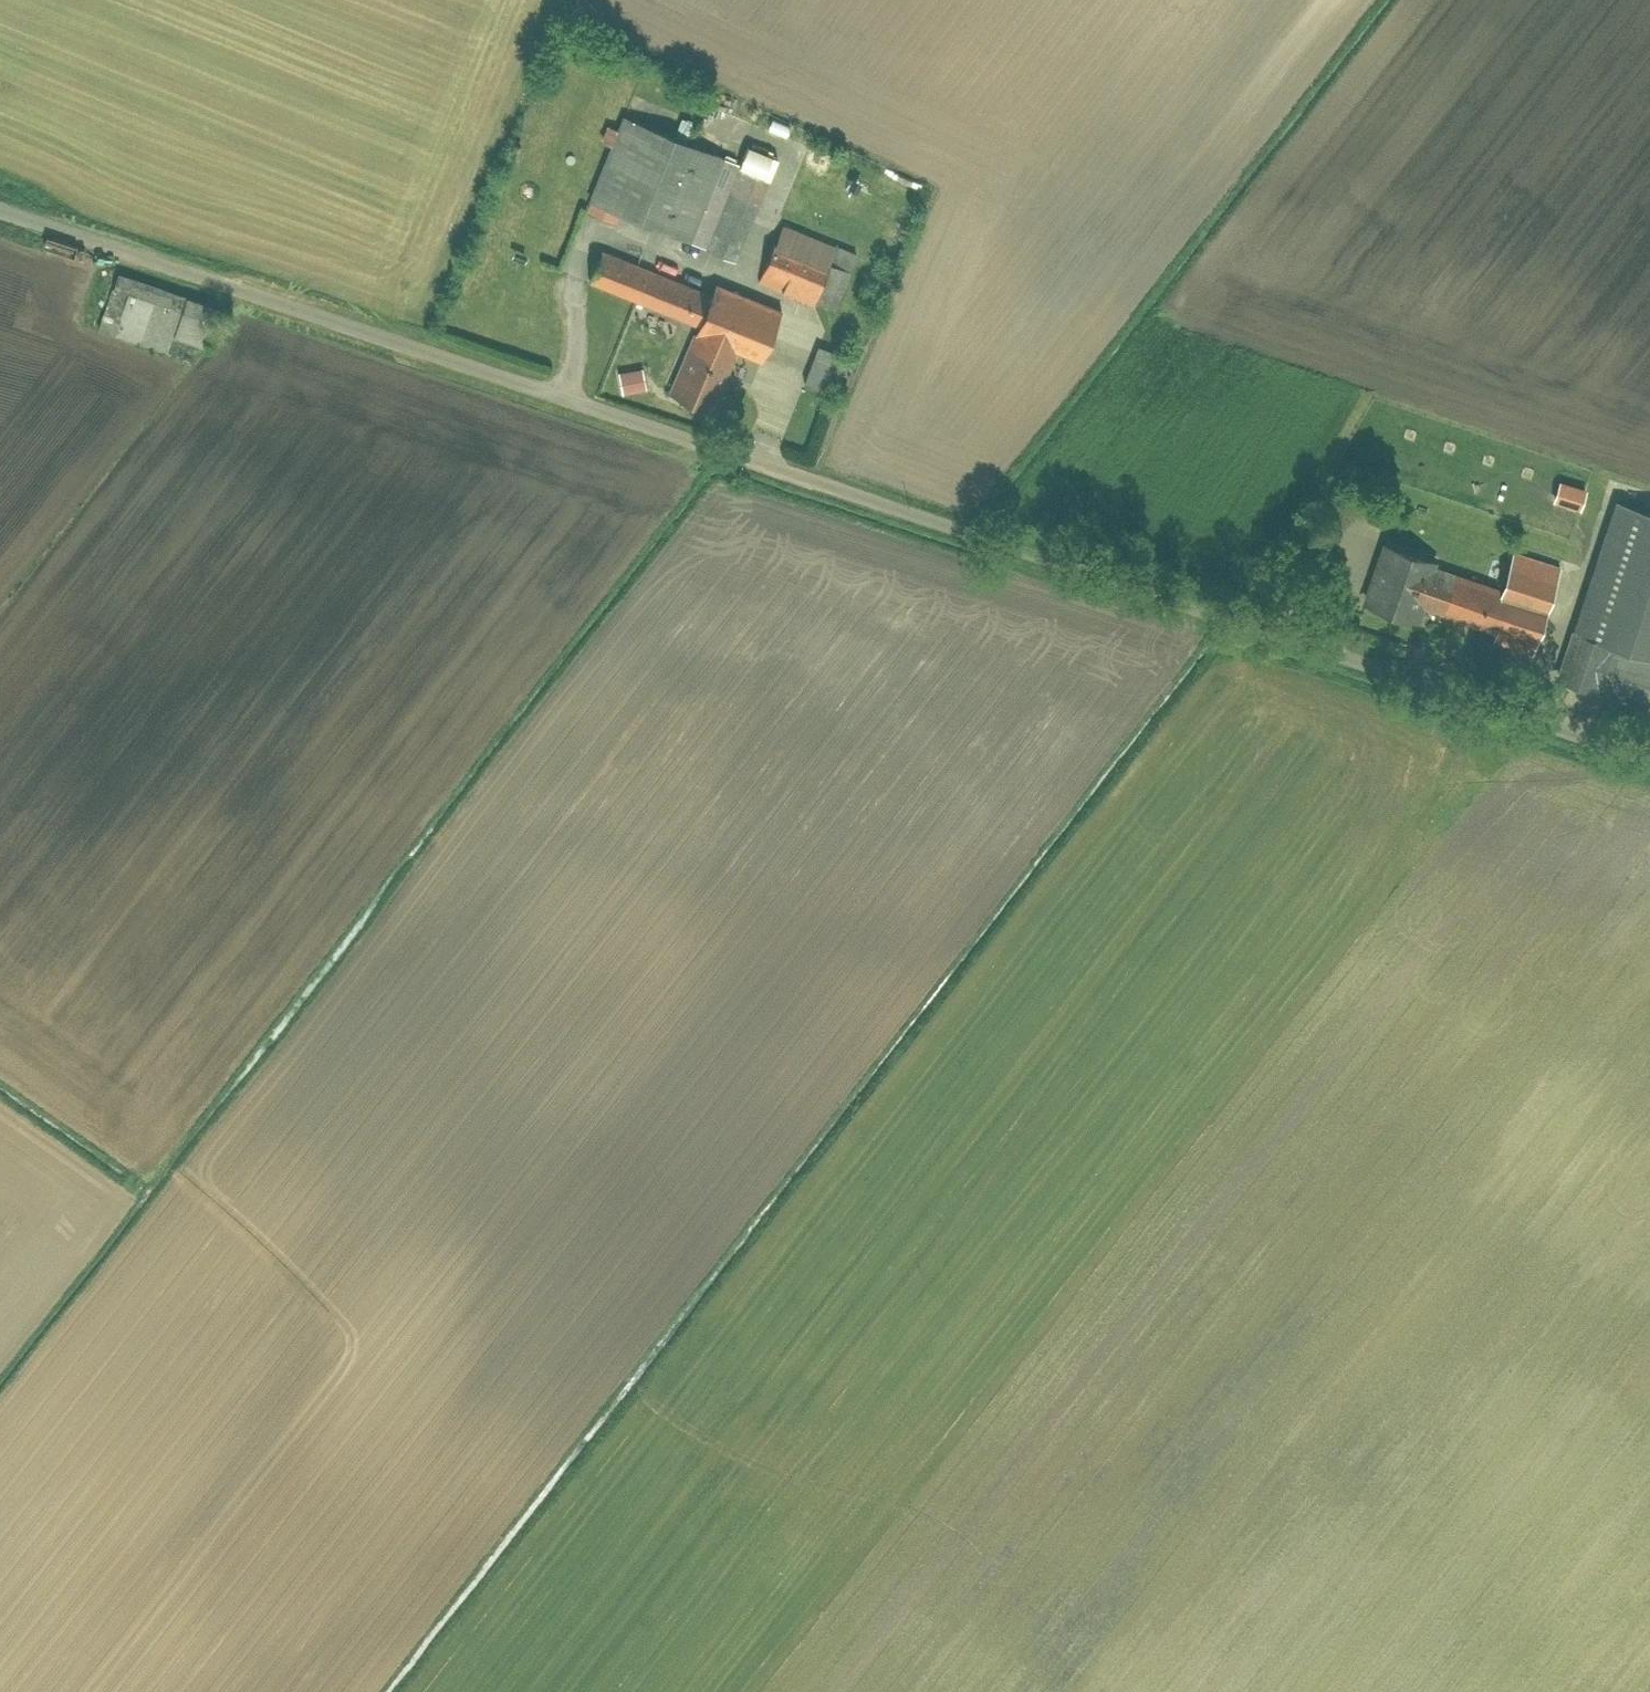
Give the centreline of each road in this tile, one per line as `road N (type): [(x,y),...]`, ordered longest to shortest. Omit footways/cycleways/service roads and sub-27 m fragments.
road 1 (unclassified): [(0,212),(1649,762)]

